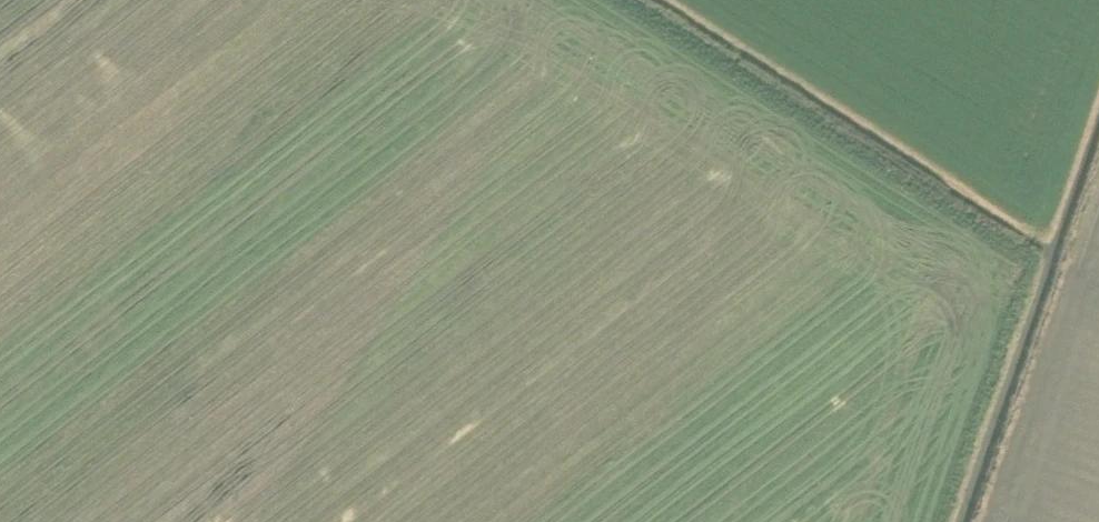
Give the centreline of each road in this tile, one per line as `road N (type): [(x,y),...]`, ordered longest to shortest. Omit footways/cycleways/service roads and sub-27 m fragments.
road 1 (track): [(1098,179),(988,521)]

